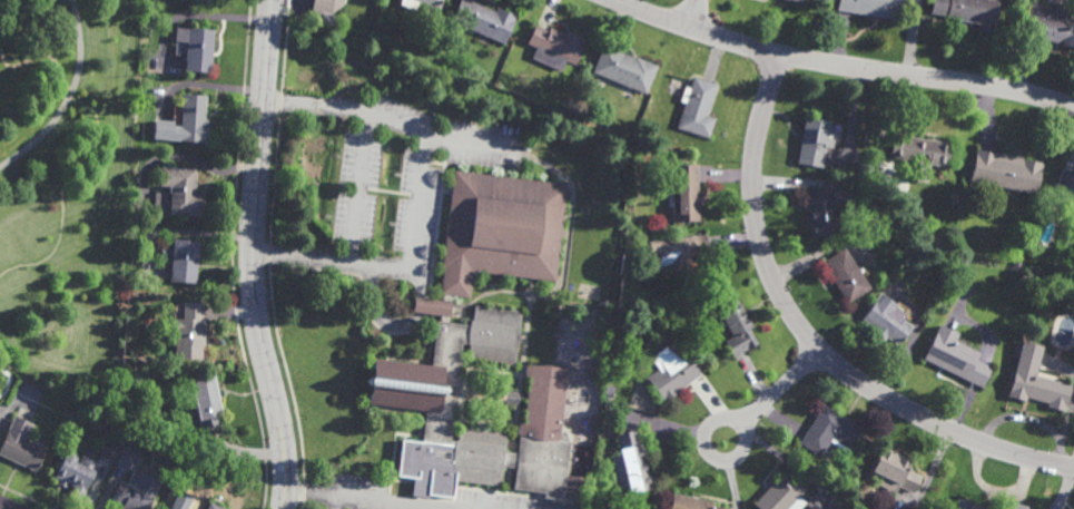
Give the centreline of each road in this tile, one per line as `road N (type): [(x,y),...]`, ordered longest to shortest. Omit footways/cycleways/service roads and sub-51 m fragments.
road 1 (residential): [(777,55),(757,134),(752,198),(761,252),(785,307),(819,351),(874,391),(979,443),(1073,467)]
road 2 (residential): [(271,0),(252,253),(259,334),(283,427),(284,508)]
road 3 (residential): [(615,0),(777,55),(1025,91),(1073,107)]
road 4 (residential): [(710,424),(722,418),(741,424),(747,438),(738,456),(718,459),(707,450),(710,424)]

